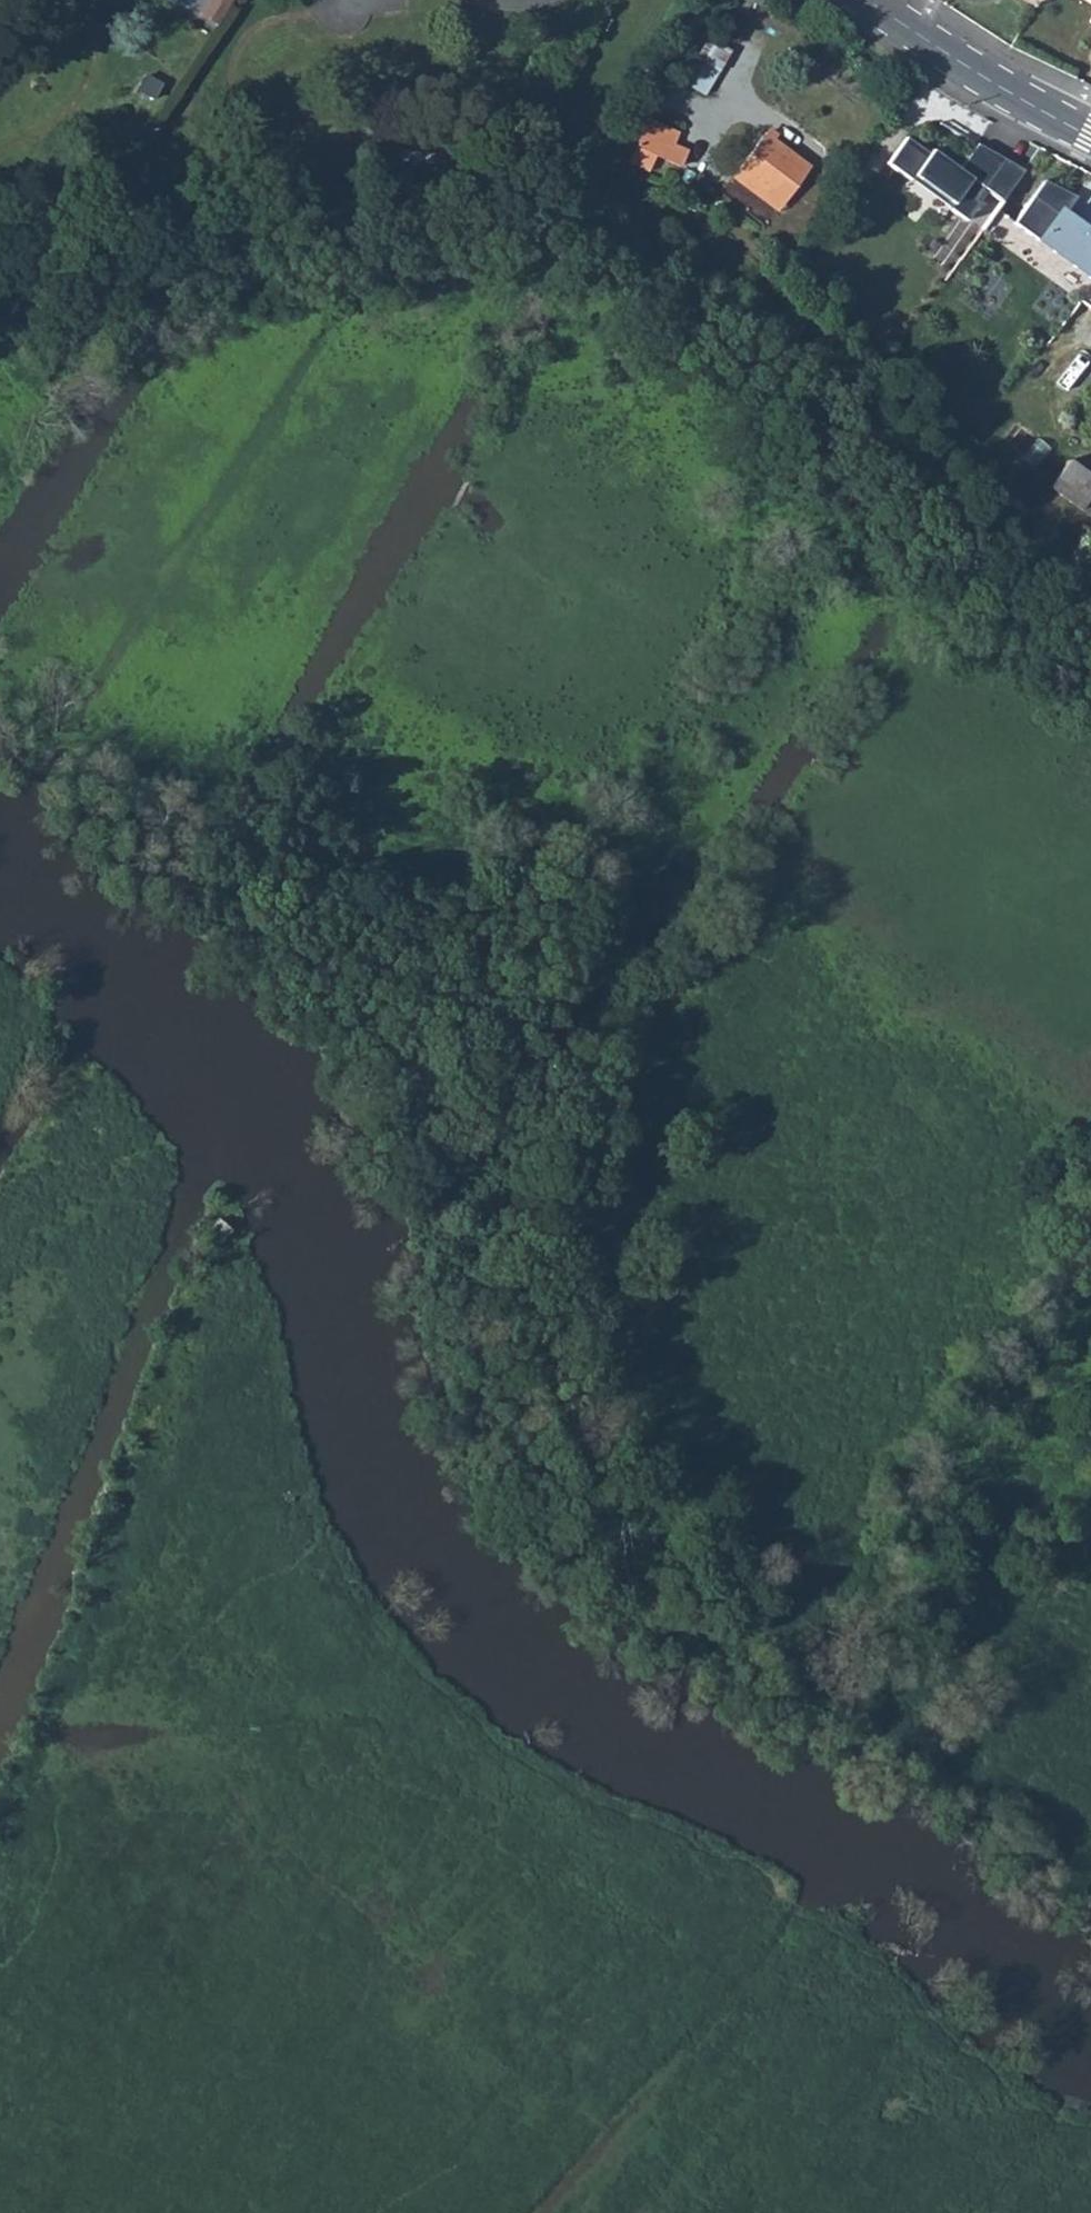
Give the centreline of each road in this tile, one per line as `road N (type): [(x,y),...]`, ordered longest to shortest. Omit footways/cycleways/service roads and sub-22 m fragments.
road 1 (track): [(1090,603),(979,531),(769,281),(630,196),(587,196)]
road 2 (track): [(587,196),(340,197),(93,218),(0,236)]
road 3 (tertiary): [(1090,134),(874,0)]
road 4 (track): [(708,0),(587,196)]

